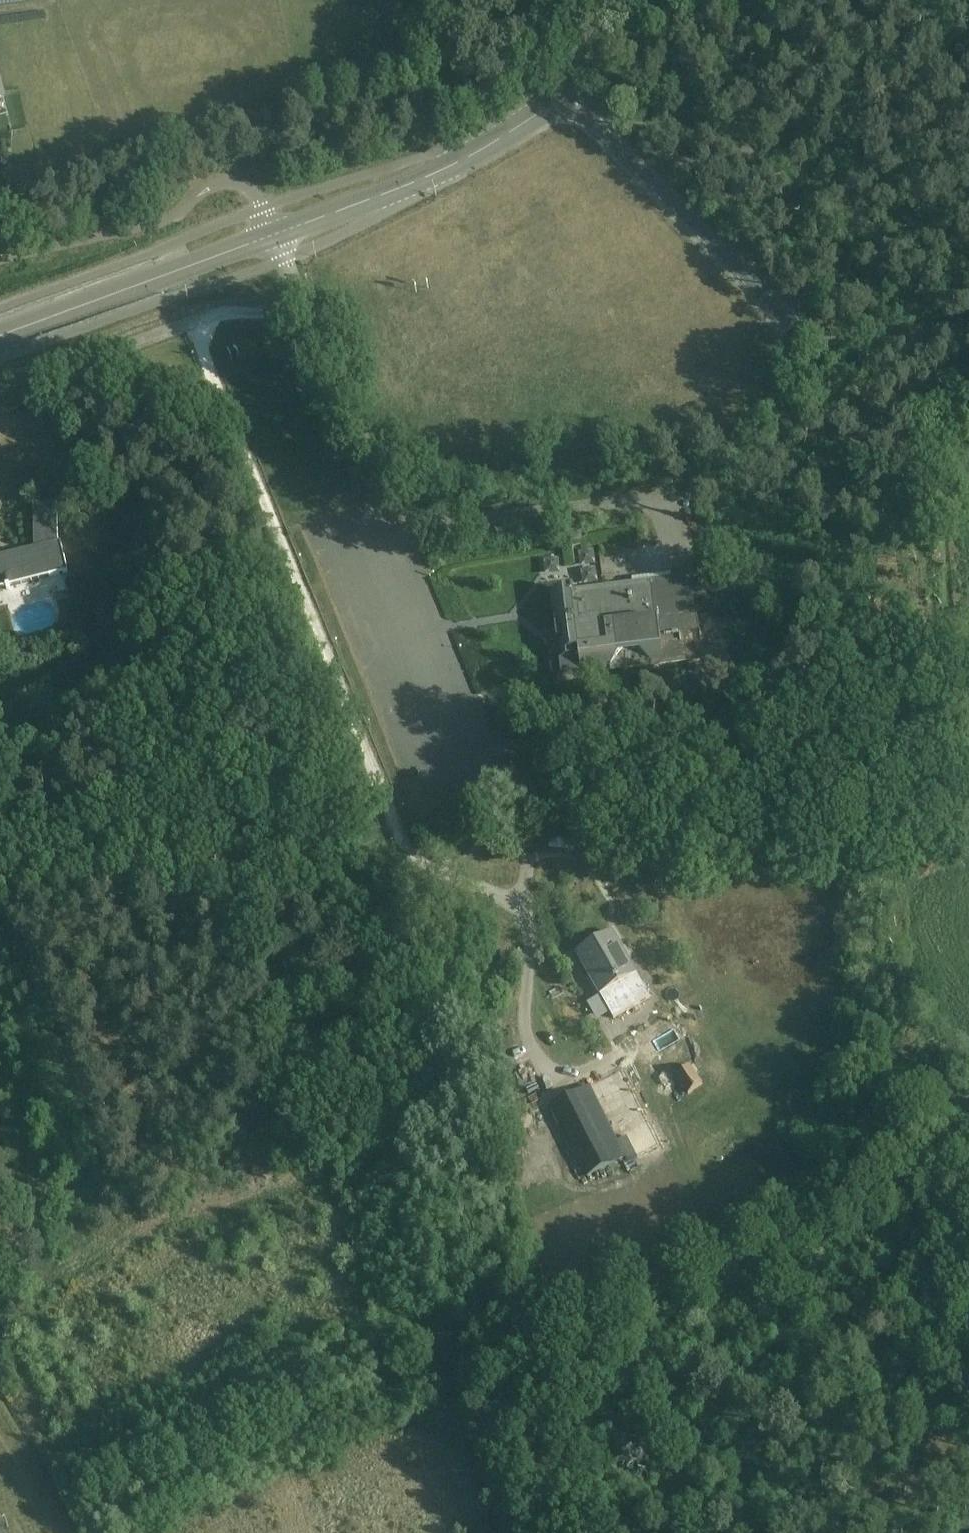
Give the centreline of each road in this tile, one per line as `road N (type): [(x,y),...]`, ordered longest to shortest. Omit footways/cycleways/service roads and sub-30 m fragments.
road 1 (tertiary): [(0,337),(412,190),(497,151),(568,97)]
road 2 (tertiary): [(968,327),(824,340),(799,336),(568,97)]
road 3 (tertiary): [(568,97),(615,57),(660,0)]

